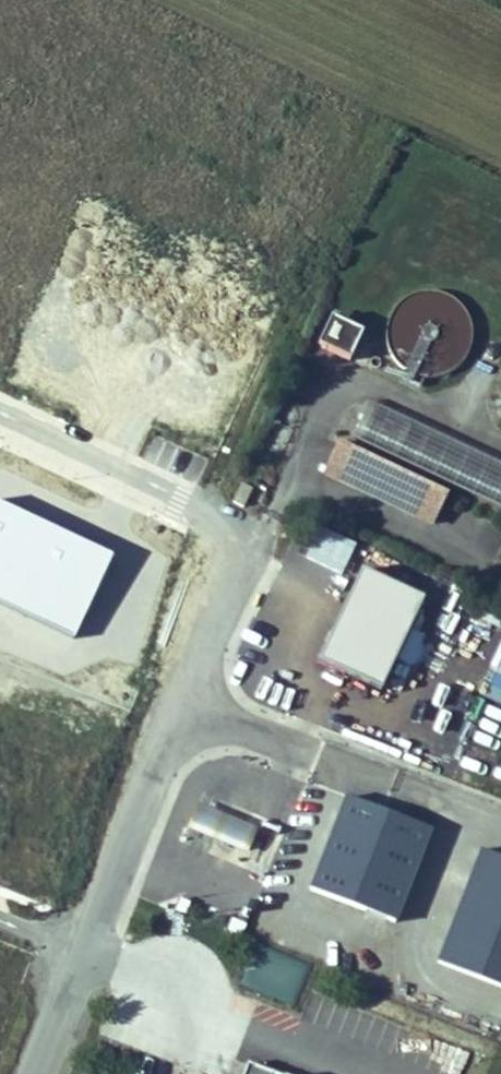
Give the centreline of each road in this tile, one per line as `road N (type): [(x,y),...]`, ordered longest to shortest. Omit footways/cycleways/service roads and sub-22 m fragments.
road 1 (unclassified): [(86,950),(252,531)]
road 2 (unclassified): [(252,531),(0,411)]
road 3 (unclassified): [(37,1073),(86,950)]

